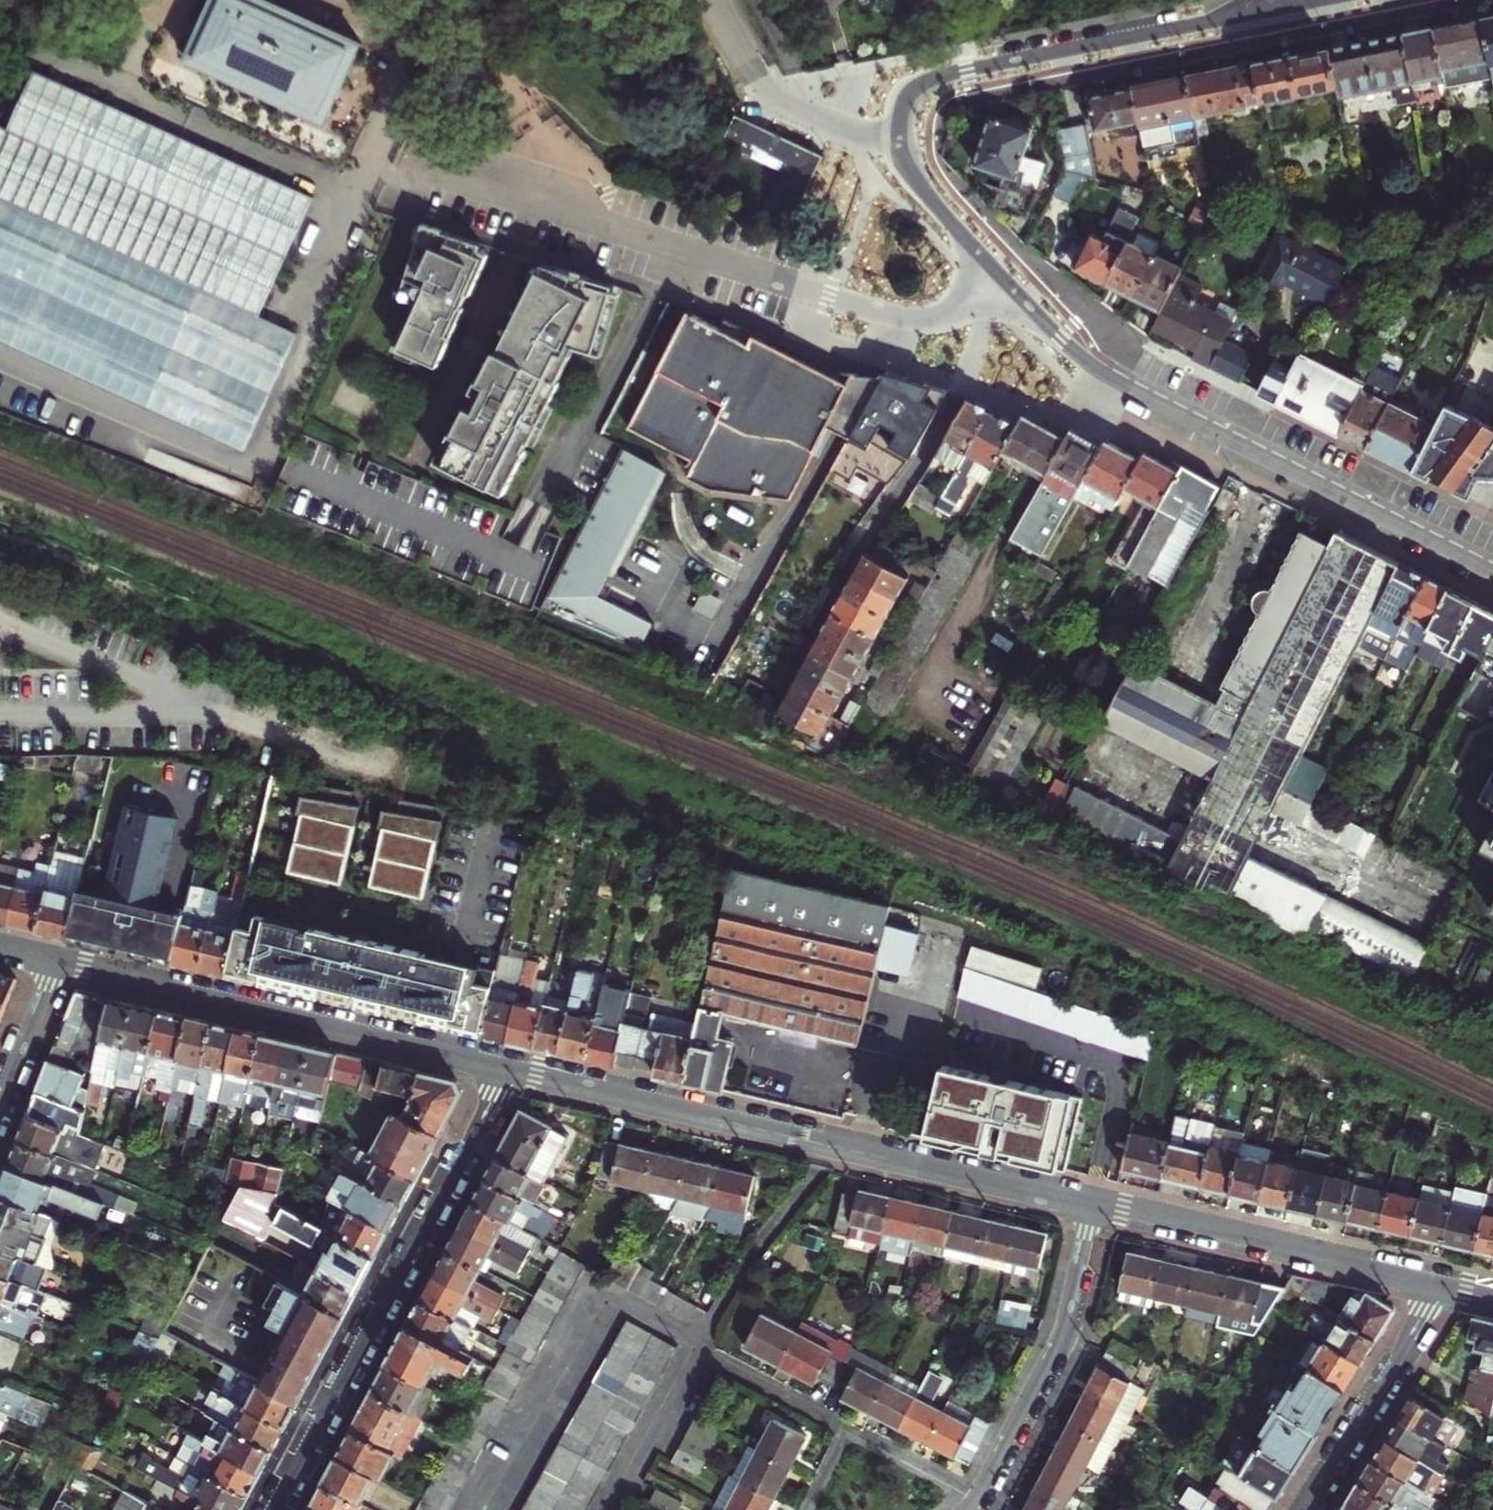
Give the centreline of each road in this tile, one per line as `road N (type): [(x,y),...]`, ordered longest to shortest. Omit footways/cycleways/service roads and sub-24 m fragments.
road 1 (residential): [(414,169),(831,297),(937,321),(1008,280)]
road 2 (residential): [(1008,280),(1118,379),(1492,564)]
road 3 (residential): [(511,1072),(274,1509)]
road 4 (residential): [(1330,0),(925,80),(905,99),(899,142)]
road 5 (residential): [(56,961),(511,1072)]
road 6 (residential): [(1095,1206),(1441,1288)]
road 7 (residential): [(511,1072),(839,1148)]
road 8 (residential): [(983,1495),(1058,1350),(1095,1206)]
road 9 (residential): [(839,1148),(1095,1206)]
road 10 (residential): [(1441,1288),(1305,1509)]
road 11 (residential): [(899,142),(870,141),(768,89),(717,0)]
road 12 (residential): [(839,1148),(749,1258),(701,1346)]
road 13 (residential): [(701,1346),(609,1509)]
road 14 (residential): [(899,142),(920,188),(1008,280)]
road 15 (residential): [(851,1424),(701,1346)]
road 16 (residential): [(0,1103),(56,961)]
road 17 (residential): [(983,1495),(851,1424)]

